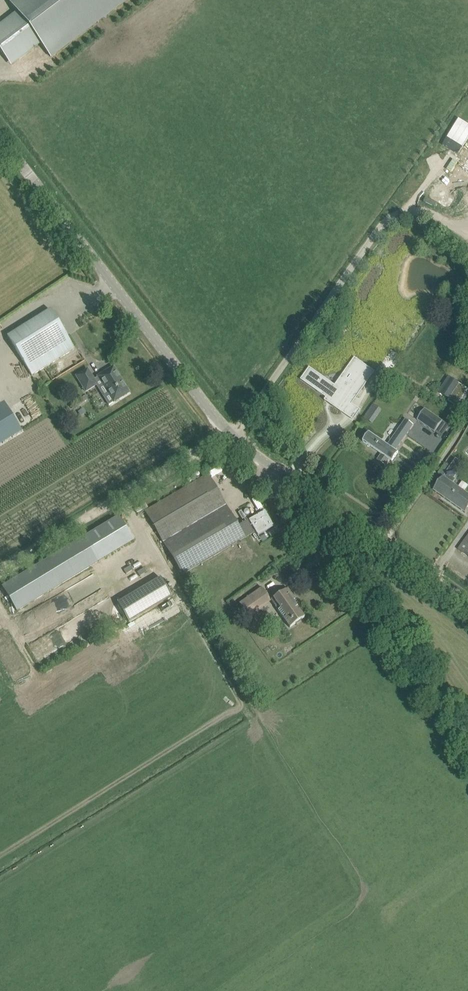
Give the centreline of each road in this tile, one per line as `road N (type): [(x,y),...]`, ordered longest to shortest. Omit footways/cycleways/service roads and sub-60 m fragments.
road 1 (unclassified): [(467,607),(251,463),(0,141)]
road 2 (track): [(467,740),(265,471)]
road 3 (track): [(222,434),(0,571)]

